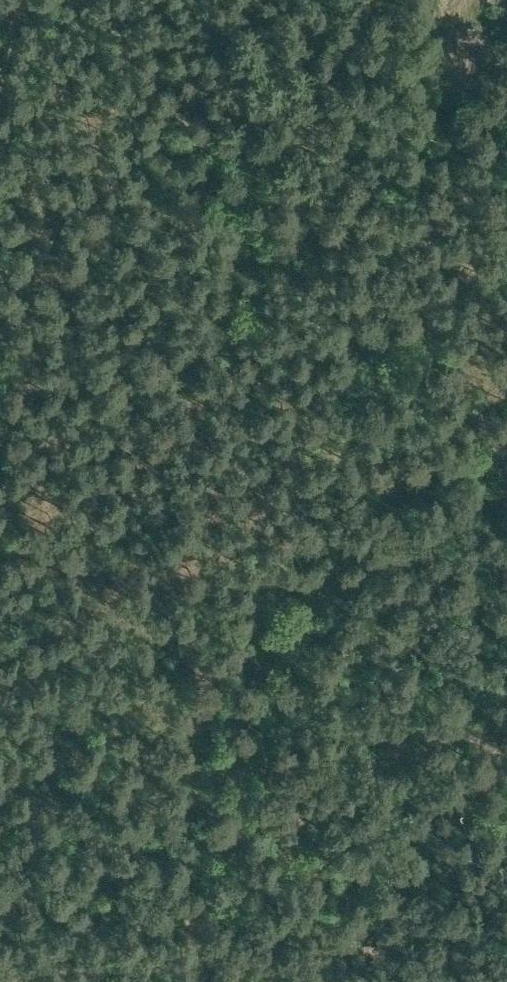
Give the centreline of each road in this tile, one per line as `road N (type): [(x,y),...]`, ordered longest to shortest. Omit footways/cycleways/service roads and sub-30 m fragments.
road 1 (track): [(446,981),(350,934),(0,905)]
road 2 (track): [(0,161),(4,101),(26,0)]

